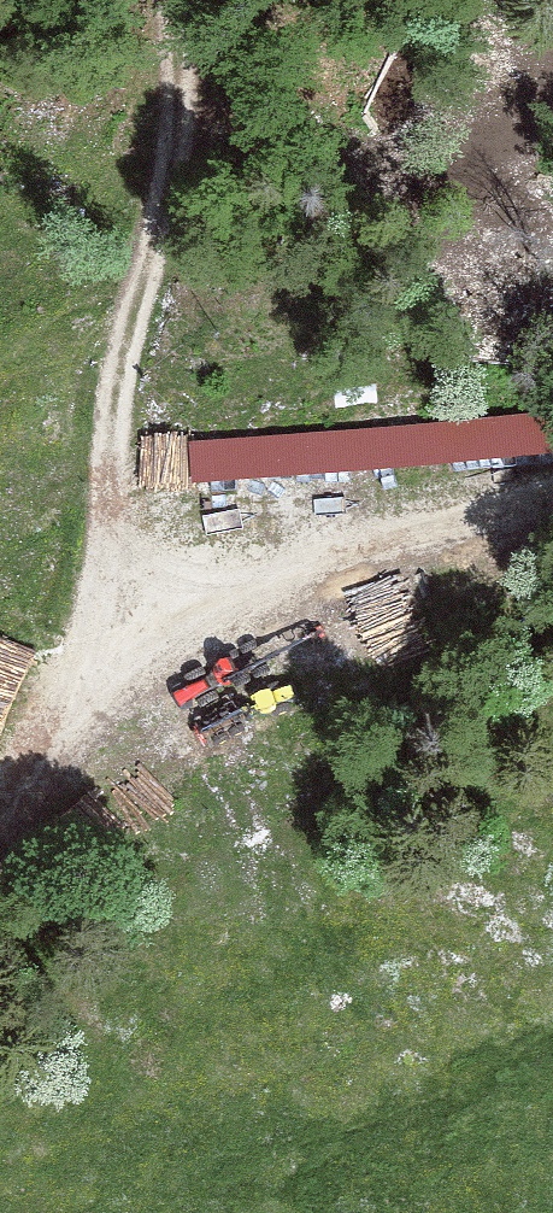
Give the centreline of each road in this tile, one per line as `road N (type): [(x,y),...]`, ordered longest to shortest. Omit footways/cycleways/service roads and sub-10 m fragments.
road 1 (track): [(0,810),(37,763),(69,698),(93,601),(120,390),(181,120),(178,0)]
road 2 (track): [(69,698),(269,580),(362,544),(552,500)]

